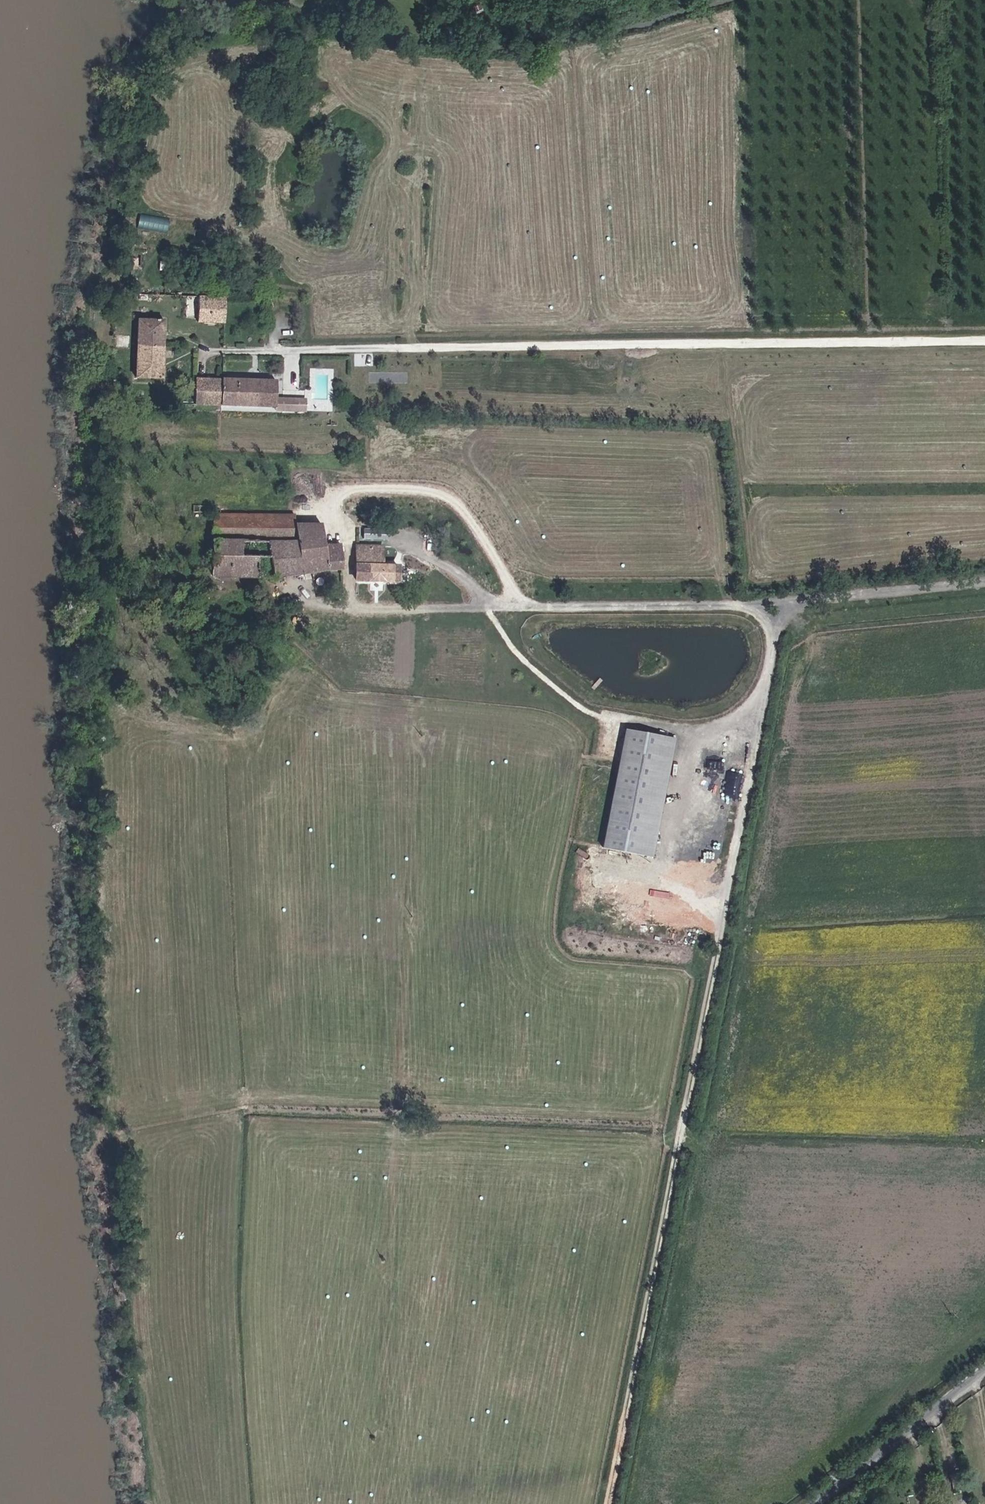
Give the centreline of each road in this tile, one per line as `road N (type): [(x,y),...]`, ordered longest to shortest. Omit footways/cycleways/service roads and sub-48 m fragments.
road 1 (track): [(217,352),(984,342)]
road 2 (track): [(412,609),(789,604),(984,583)]
road 3 (unclassified): [(820,1503),(984,1369)]

